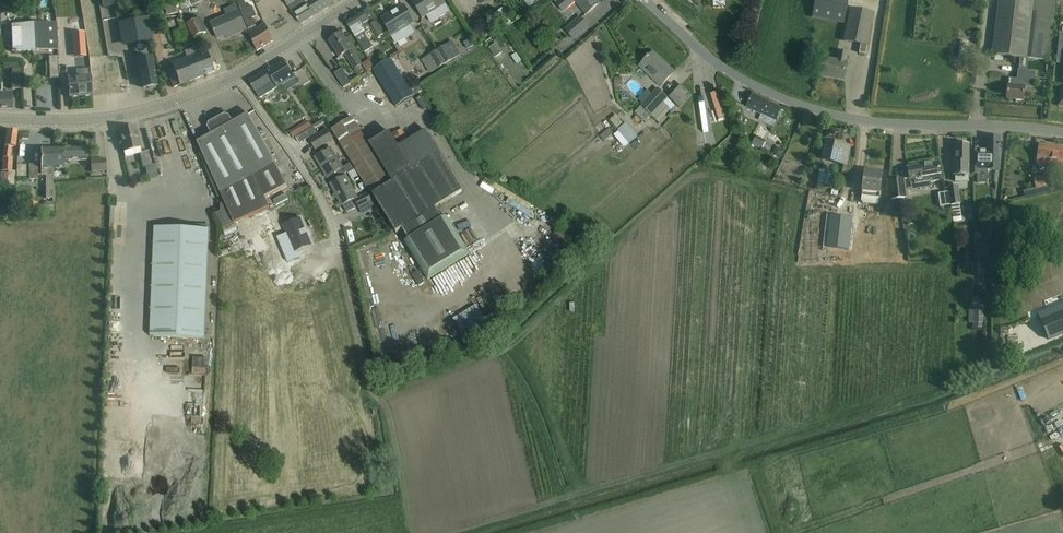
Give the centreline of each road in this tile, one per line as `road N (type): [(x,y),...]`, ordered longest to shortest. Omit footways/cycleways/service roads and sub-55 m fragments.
road 1 (unclassified): [(1062,132),(858,120),(787,101),(724,70),(646,0)]
road 2 (tertiary): [(0,121),(119,115),(236,77)]
road 3 (residential): [(236,77),(306,170),(339,257)]
road 4 (tertiary): [(236,77),(362,0)]
road 5 (track): [(339,257),(365,374)]

